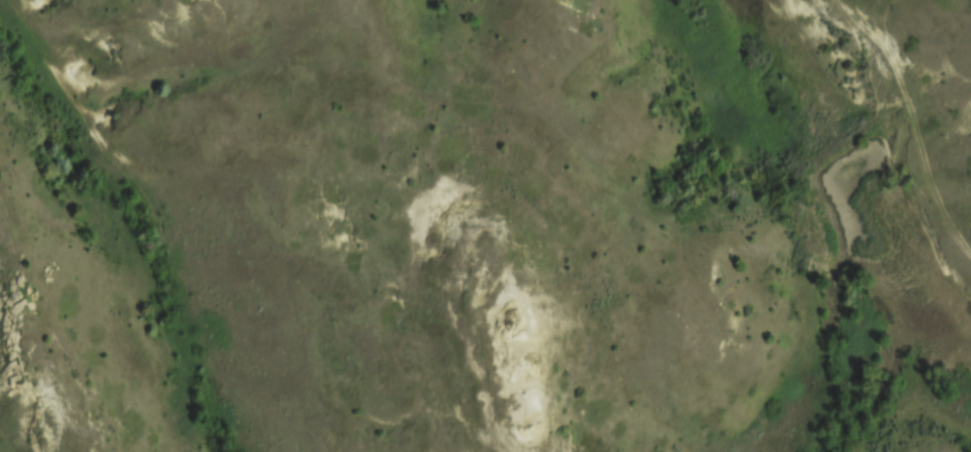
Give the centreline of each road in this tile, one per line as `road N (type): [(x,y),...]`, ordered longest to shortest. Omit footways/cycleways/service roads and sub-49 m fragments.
road 1 (track): [(836,0),(889,62),(939,208),(970,256)]

